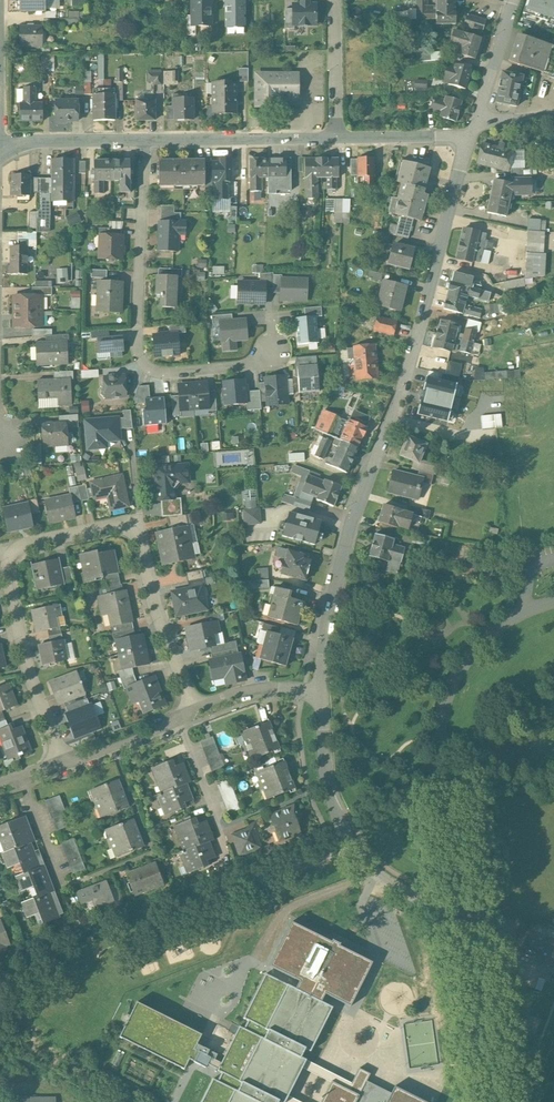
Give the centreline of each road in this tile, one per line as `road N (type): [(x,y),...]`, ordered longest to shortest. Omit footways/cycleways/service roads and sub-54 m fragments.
road 1 (residential): [(319,689),(350,526),(430,305),(472,138)]
road 2 (residential): [(191,710),(135,533),(70,535),(18,549),(8,568),(21,647),(67,764)]
road 3 (unclassified): [(553,601),(499,626),(449,691),(439,737),(458,918)]
road 4 (residential): [(146,142),(139,357),(169,373),(255,366),(271,351)]
road 5 (residential): [(458,918),(361,863),(330,796),(319,689)]
road 6 (residential): [(146,142),(337,140)]
road 7 (unclassified): [(458,918),(497,1101)]
road 8 (residential): [(0,144),(146,142)]
road 9 (residential): [(331,0),(337,140)]
road 10 (residential): [(191,710),(67,764)]
road 11 (residential): [(337,140),(472,138)]
road 12 (residential): [(319,689),(258,689),(191,710)]
road 13 (residential): [(477,123),(514,0)]

